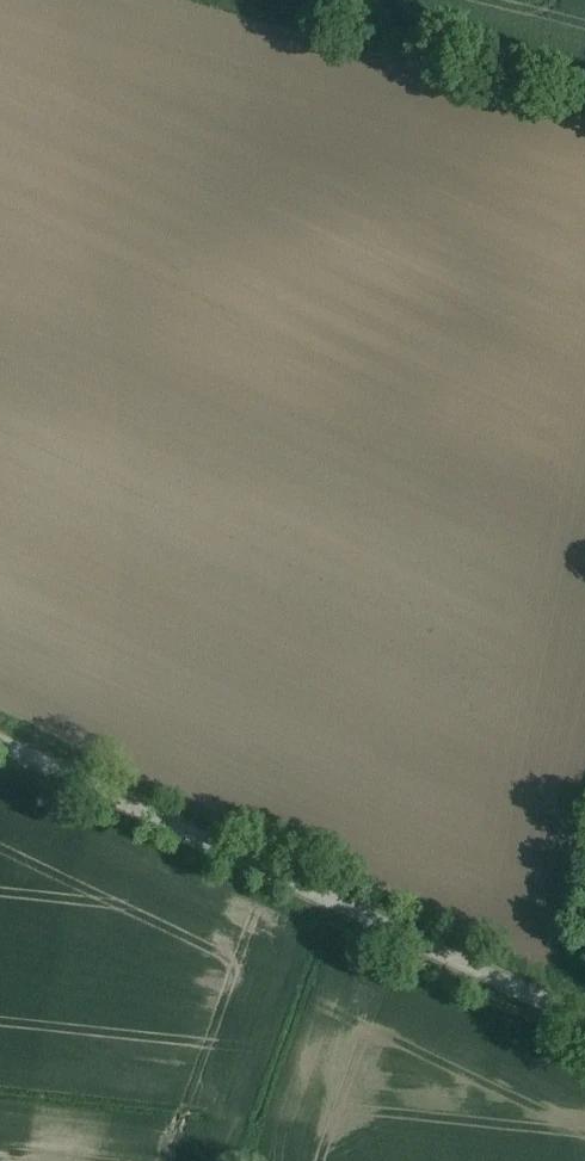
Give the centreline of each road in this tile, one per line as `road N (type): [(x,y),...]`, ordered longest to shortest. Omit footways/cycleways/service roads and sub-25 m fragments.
road 1 (track): [(584,1018),(0,740)]

